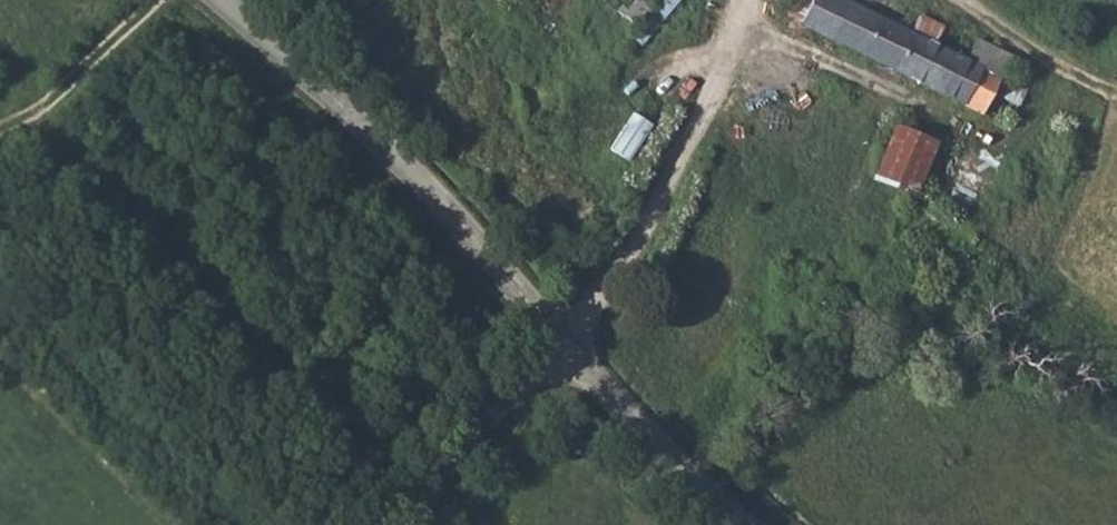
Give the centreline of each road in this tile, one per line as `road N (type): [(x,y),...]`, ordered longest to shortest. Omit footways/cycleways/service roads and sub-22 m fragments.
road 1 (tertiary): [(569,350),(391,151),(219,0)]
road 2 (unclassified): [(753,0),(634,249),(569,350)]
road 3 (tertiary): [(741,524),(569,350)]
road 4 (track): [(569,350),(502,411),(402,524)]

